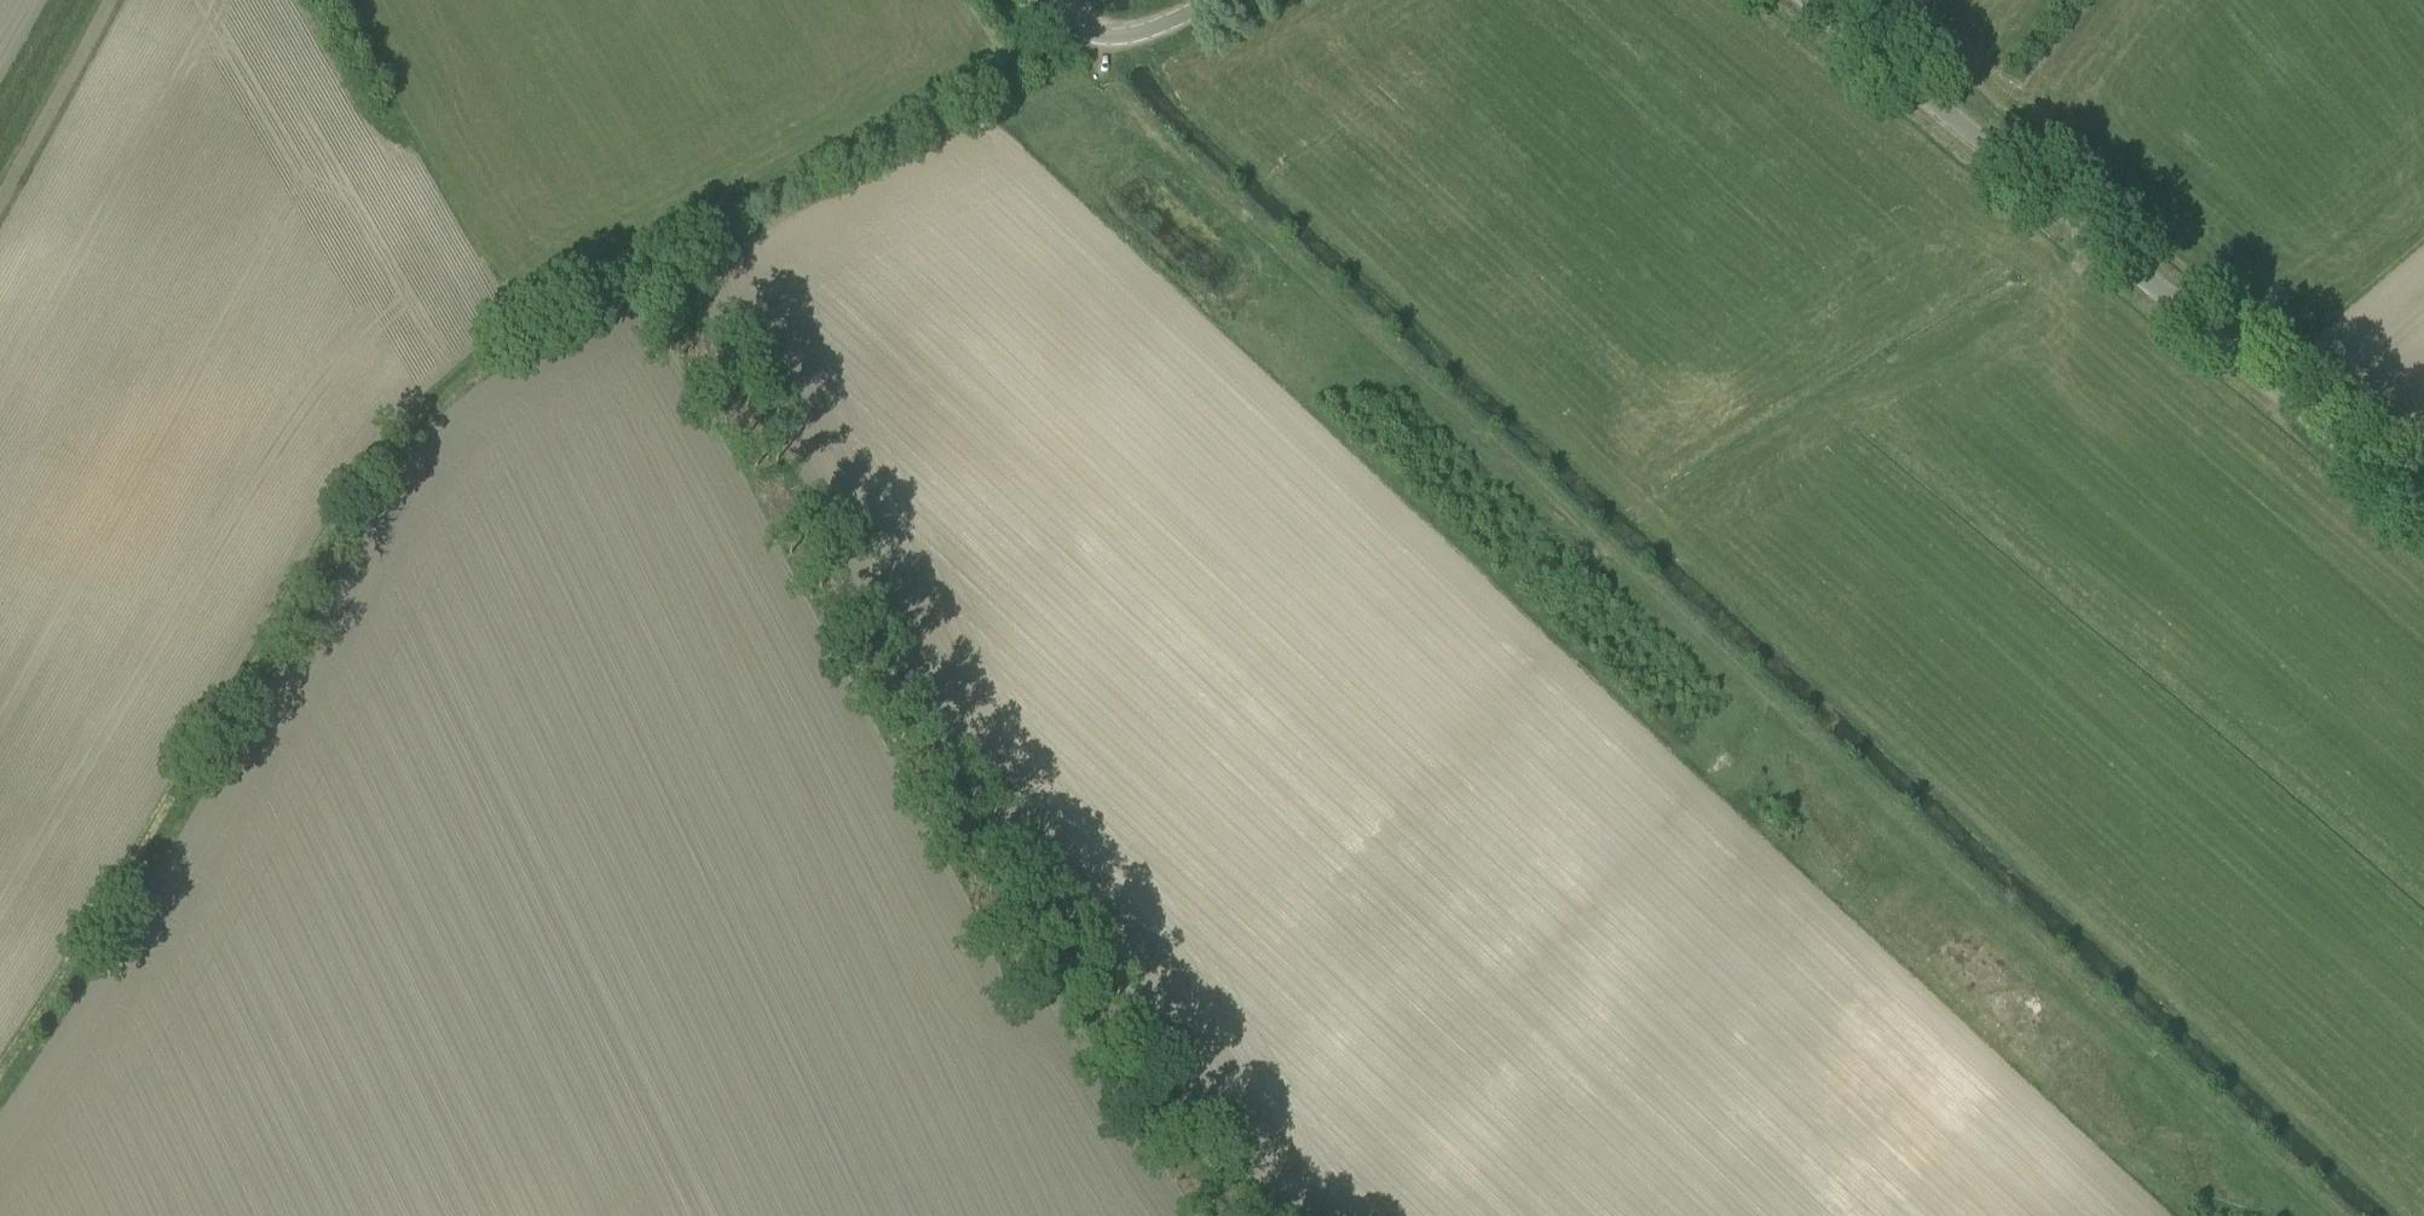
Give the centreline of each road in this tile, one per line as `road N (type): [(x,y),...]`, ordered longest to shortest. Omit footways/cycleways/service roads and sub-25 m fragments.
road 1 (unclassified): [(2423,525),(1793,0)]
road 2 (unclassified): [(1186,0),(1139,24),(1105,29),(1075,23),(1049,0)]

